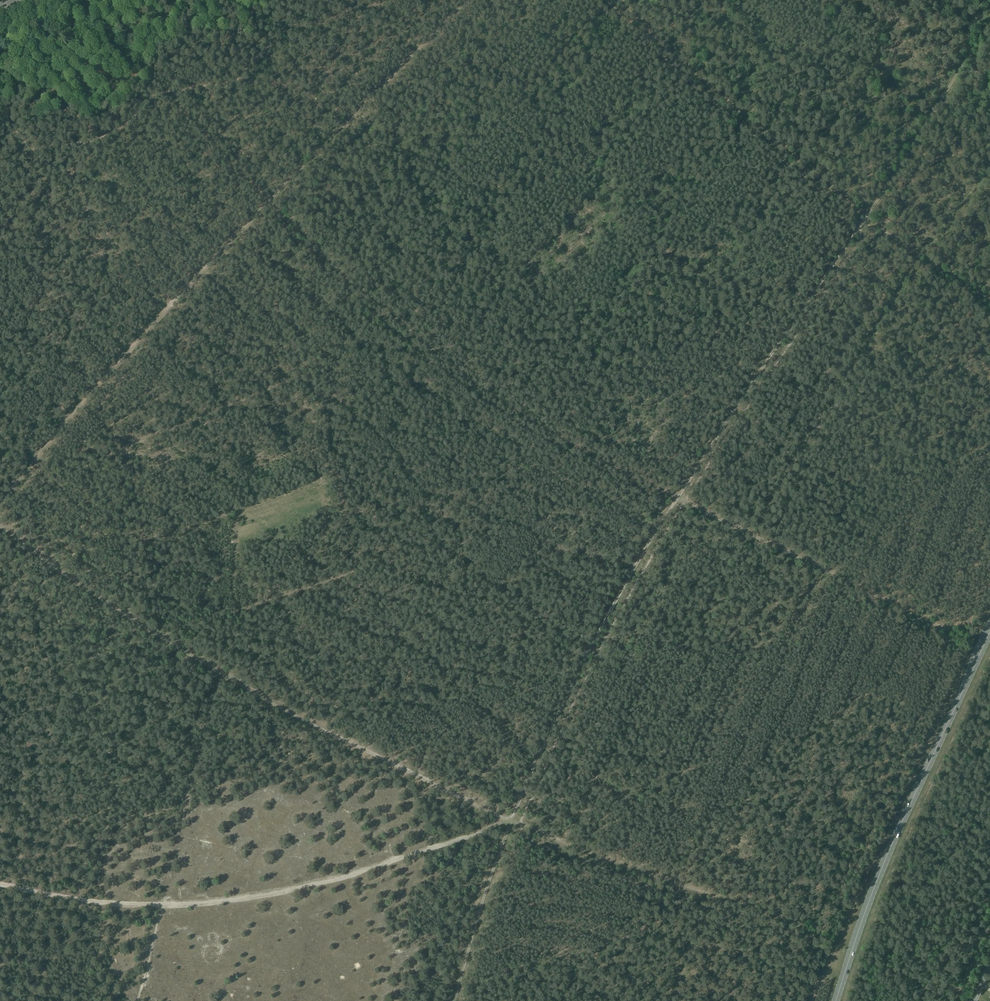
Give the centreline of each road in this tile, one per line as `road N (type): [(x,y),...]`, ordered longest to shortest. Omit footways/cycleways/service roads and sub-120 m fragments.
road 1 (track): [(454,1000),(510,821),(563,703),(675,497),(989,15)]
road 2 (track): [(812,928),(510,821),(295,716),(81,586),(0,525)]
road 3 (track): [(0,503),(136,339),(466,0)]
road 4 (track): [(0,885),(101,902),(237,897),(510,821)]
road 5 (track): [(619,0),(864,216),(971,288)]
road 6 (primary): [(989,632),(888,852),(836,1000)]
road 7 (track): [(951,631),(675,497)]
road 8 (track): [(0,88),(47,53),(147,39),(189,23),(212,0)]

